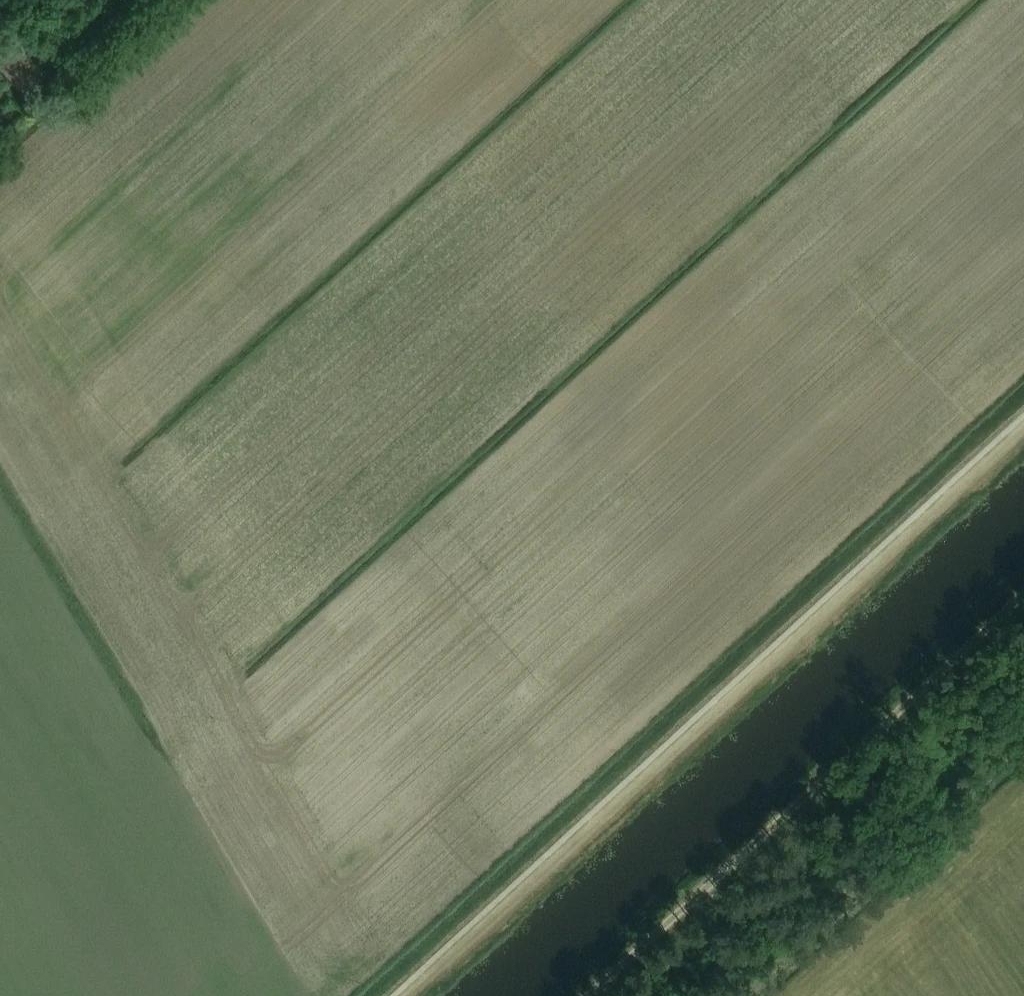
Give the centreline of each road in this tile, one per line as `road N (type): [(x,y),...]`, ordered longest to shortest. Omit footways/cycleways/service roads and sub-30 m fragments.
road 1 (track): [(1023,438),(416,995)]
road 2 (track): [(587,995),(1023,587)]

